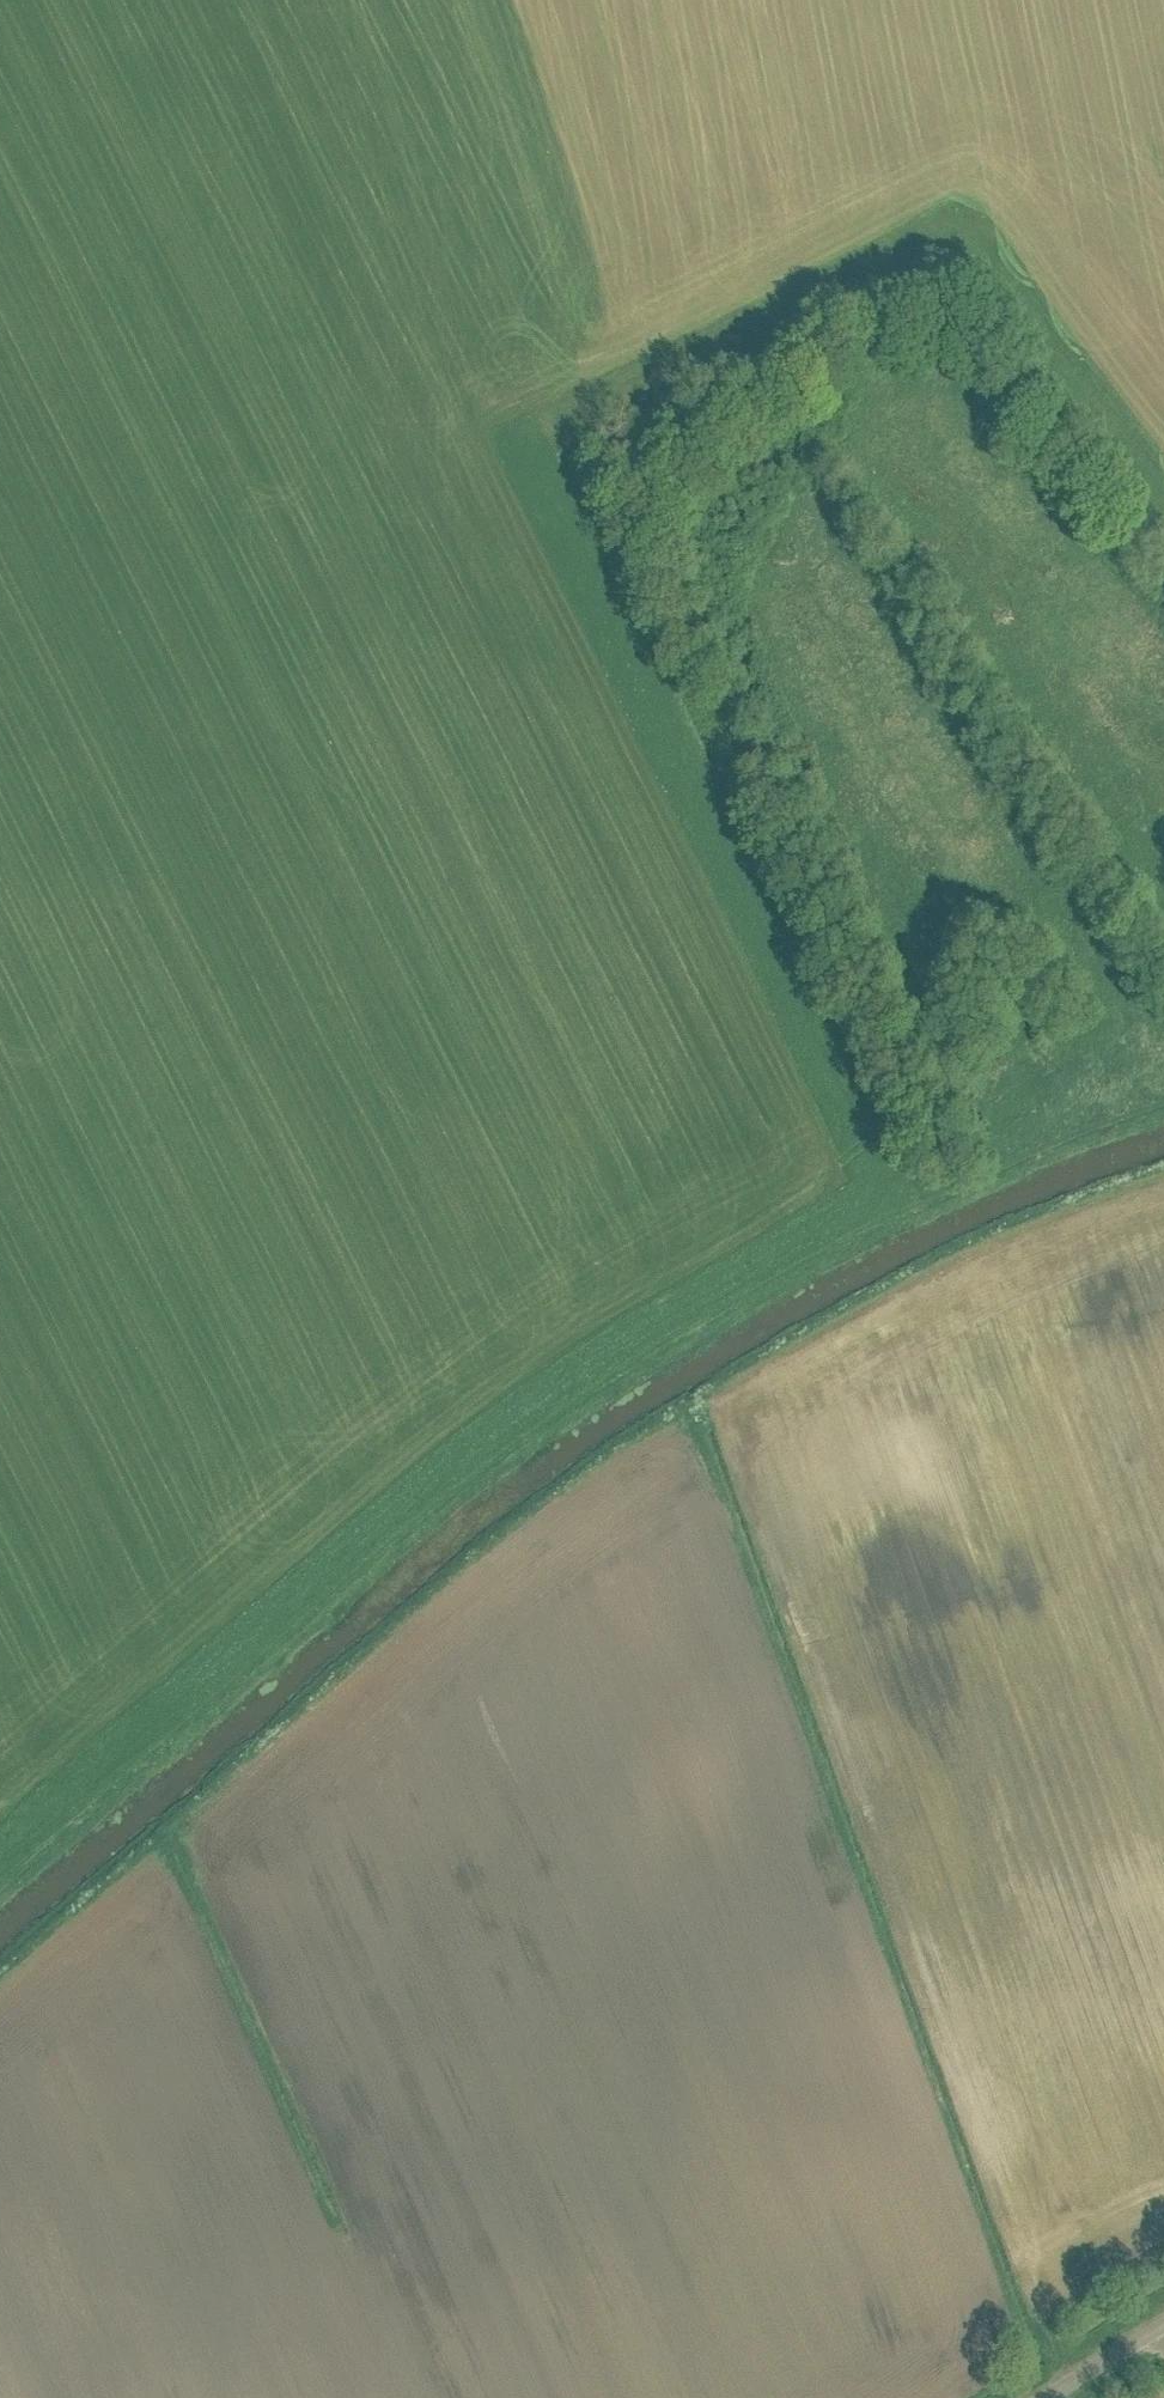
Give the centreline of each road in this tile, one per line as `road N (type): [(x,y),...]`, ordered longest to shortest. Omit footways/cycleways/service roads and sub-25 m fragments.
road 1 (unclassified): [(1047,2397),(1163,2327)]

